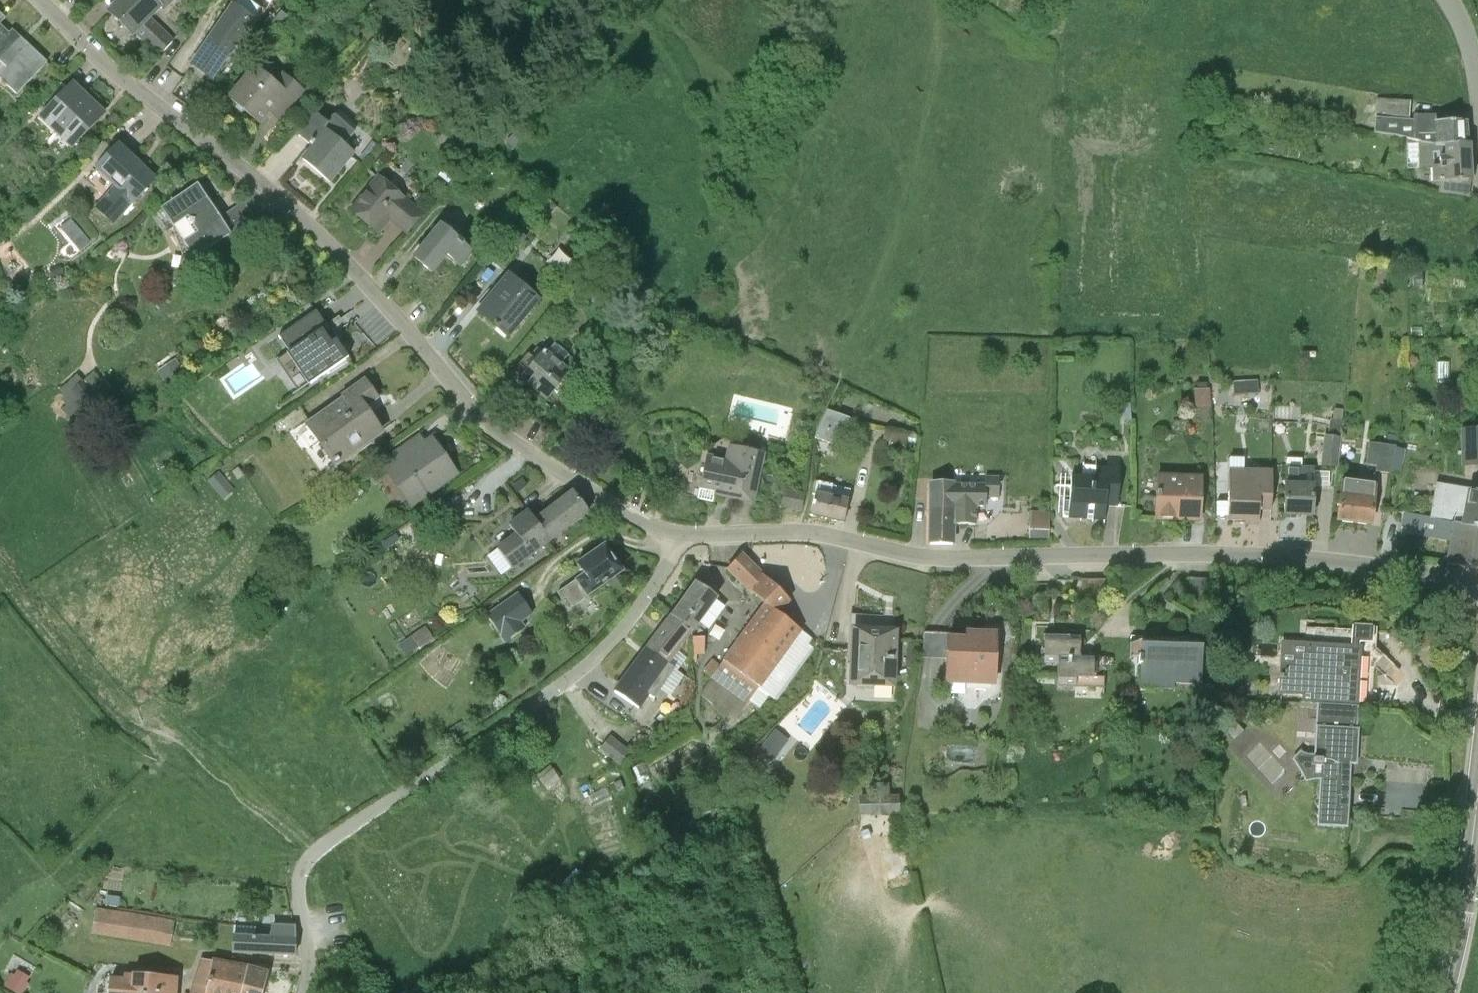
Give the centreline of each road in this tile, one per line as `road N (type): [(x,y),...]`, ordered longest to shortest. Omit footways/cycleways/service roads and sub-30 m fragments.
road 1 (unclassified): [(680,533),(633,515),(487,423),(323,237),(131,84),(40,0)]
road 2 (unclassified): [(1477,586),(1386,566),(1258,554),(933,558),(802,531),(680,533)]
road 3 (residential): [(303,992),(308,968),(298,880),(308,859),(586,667),(635,614),(680,533)]
road 4 (secondary): [(1444,992),(1477,818)]

